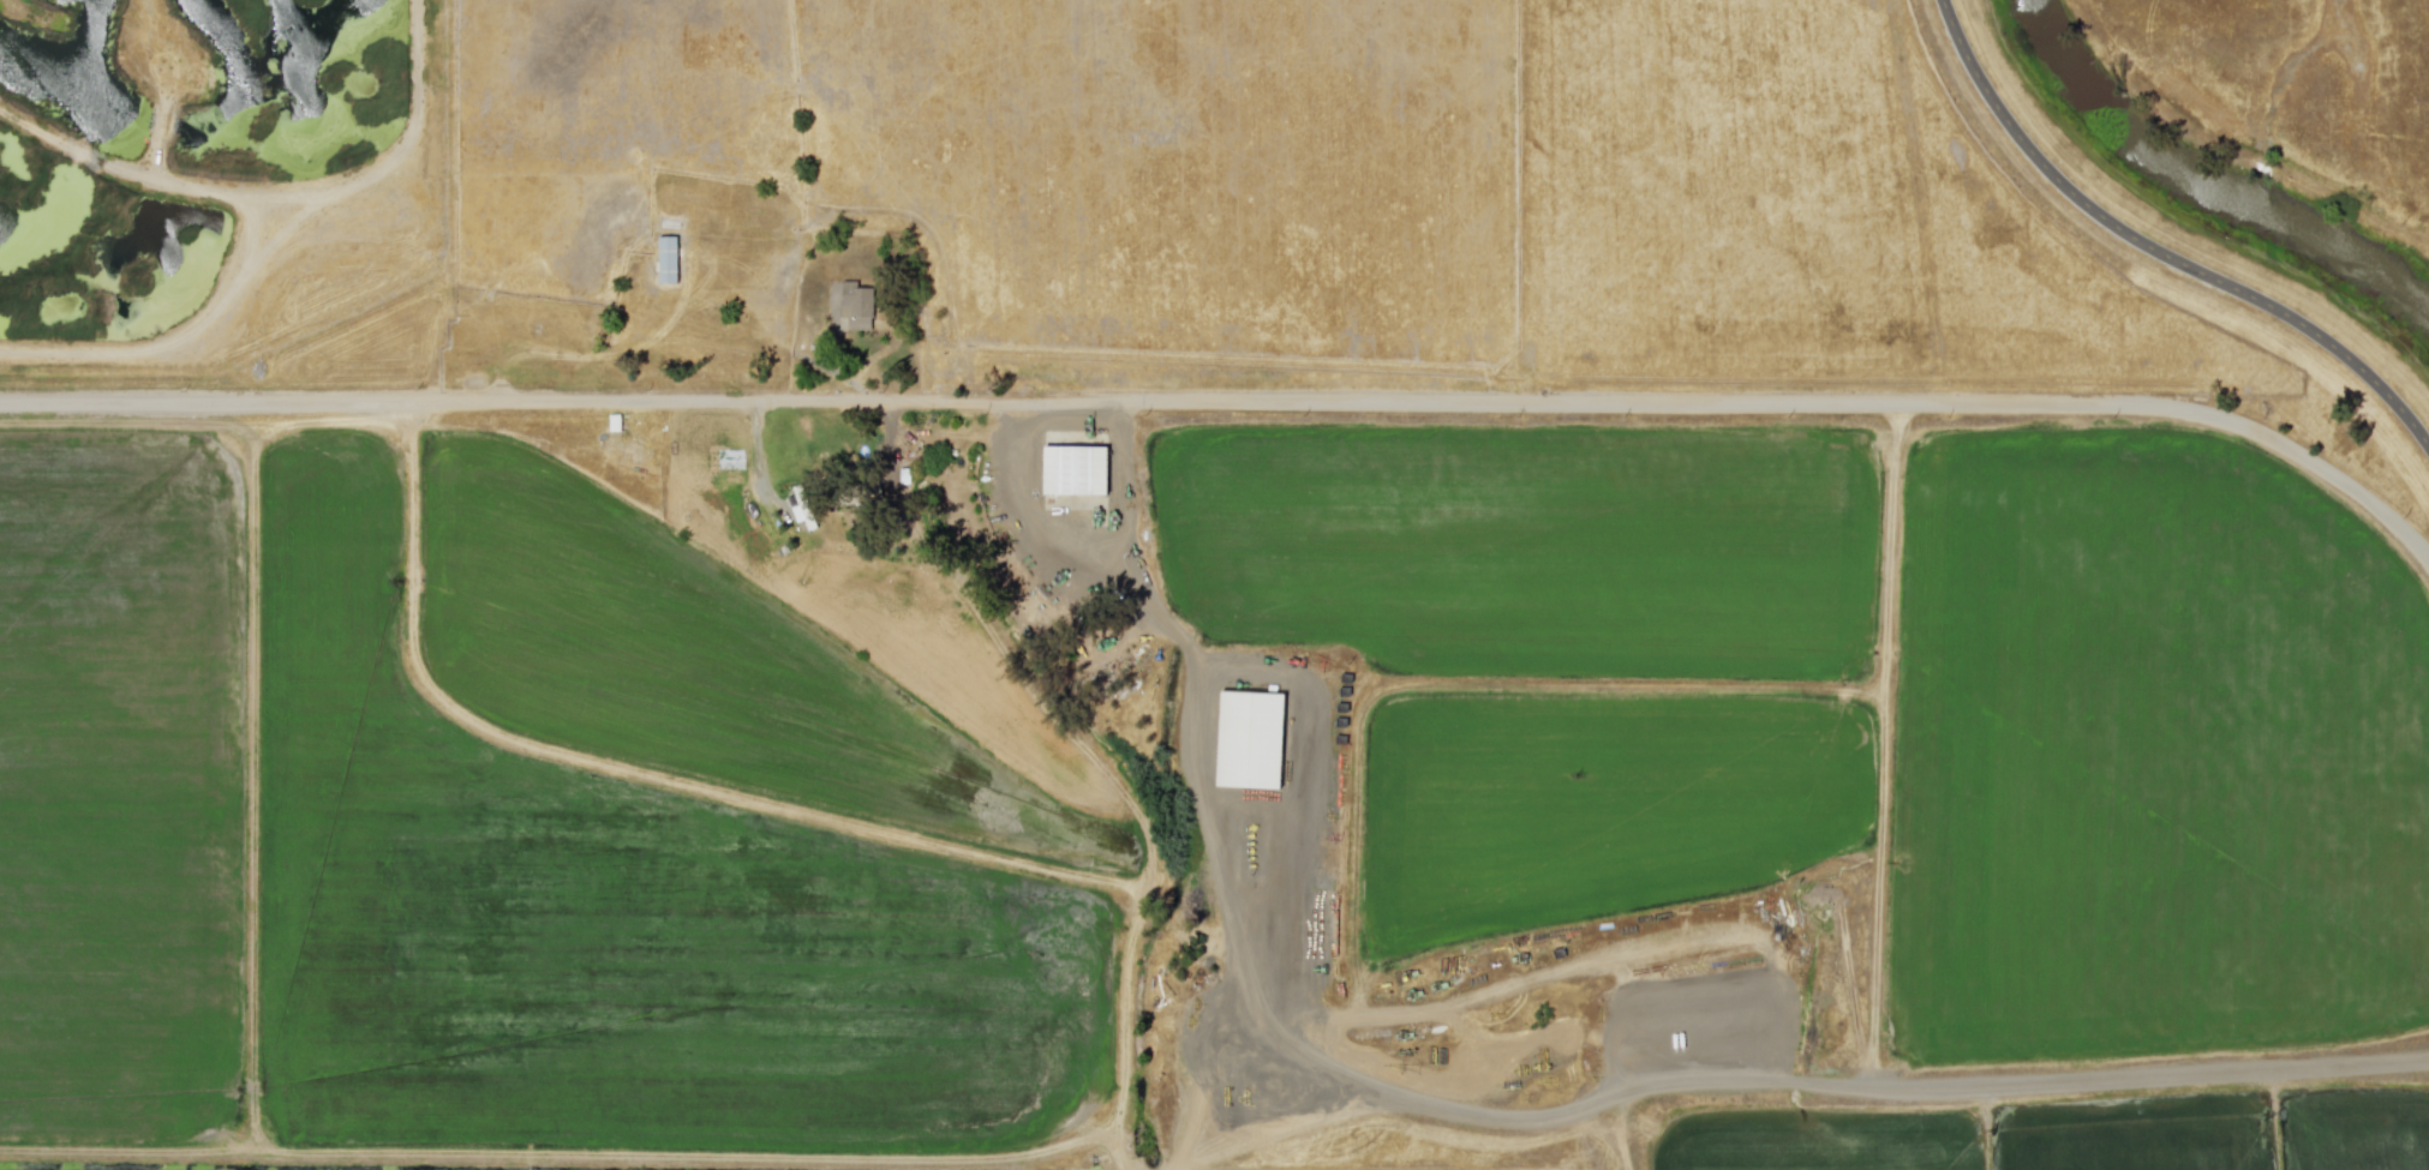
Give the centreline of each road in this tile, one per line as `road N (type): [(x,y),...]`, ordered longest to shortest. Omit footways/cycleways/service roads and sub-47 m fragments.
road 1 (tertiary): [(2428,447),(2362,371),(2301,325),(2106,222),(2045,170),(1955,40),(1941,0)]

